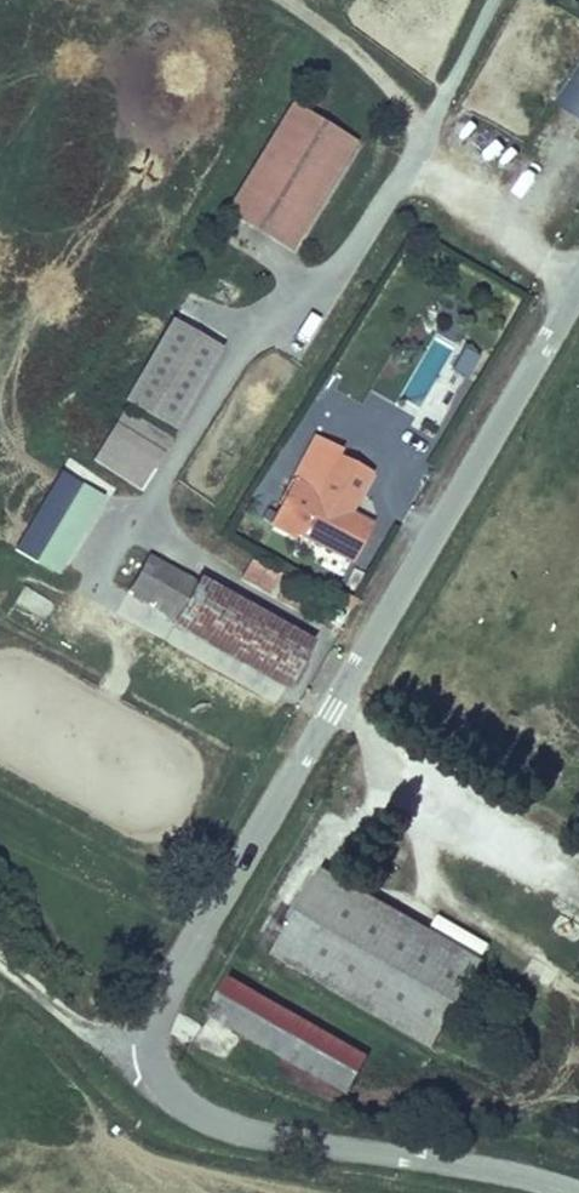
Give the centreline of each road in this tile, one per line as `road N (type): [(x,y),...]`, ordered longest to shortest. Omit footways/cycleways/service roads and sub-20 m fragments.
road 1 (unclassified): [(577,1192),(466,1166),(249,1135),(173,1099),(149,1057),(176,974),(578,287)]
road 2 (track): [(426,136),(355,54),(289,0)]

